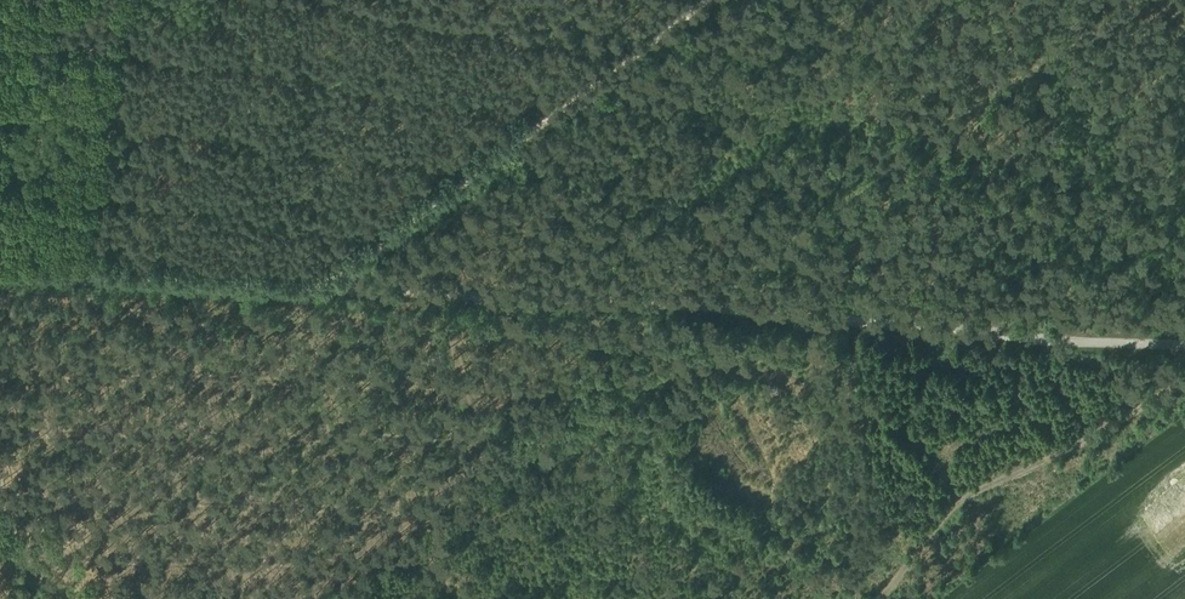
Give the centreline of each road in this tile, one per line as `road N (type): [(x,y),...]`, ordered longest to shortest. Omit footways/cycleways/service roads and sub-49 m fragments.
road 1 (unclassified): [(750,313),(0,280)]
road 2 (track): [(717,0),(320,294)]
road 3 (track): [(750,313),(1184,351)]

